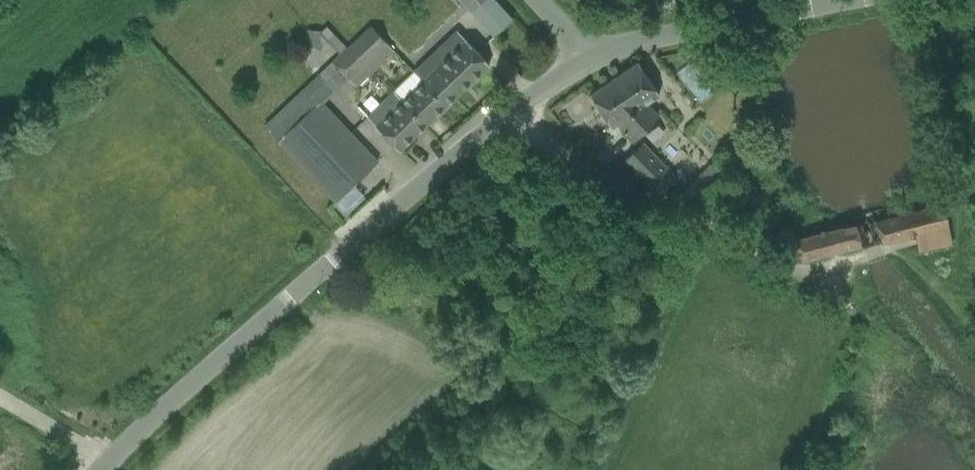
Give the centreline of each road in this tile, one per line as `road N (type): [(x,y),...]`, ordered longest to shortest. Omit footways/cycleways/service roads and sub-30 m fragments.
road 1 (tertiary): [(105,469),(270,310),(542,82),(589,53)]
road 2 (tertiary): [(589,53),(840,0)]

